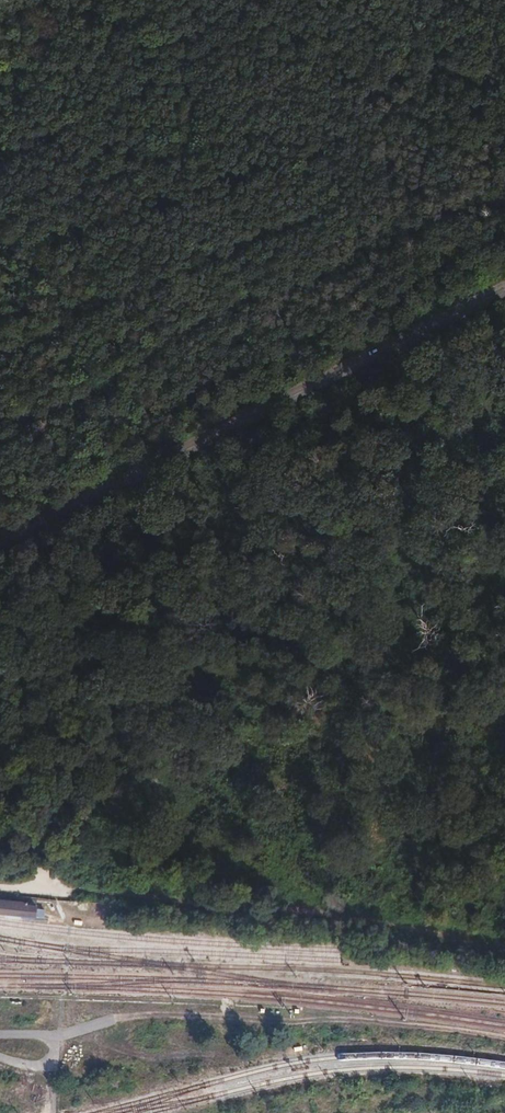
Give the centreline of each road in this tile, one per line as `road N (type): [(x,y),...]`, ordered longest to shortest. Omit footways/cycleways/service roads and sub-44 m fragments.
road 1 (tertiary): [(504,278),(0,540)]
road 2 (track): [(0,885),(318,912),(504,945)]
road 3 (track): [(55,1042),(128,1018),(359,1021),(504,1040)]

